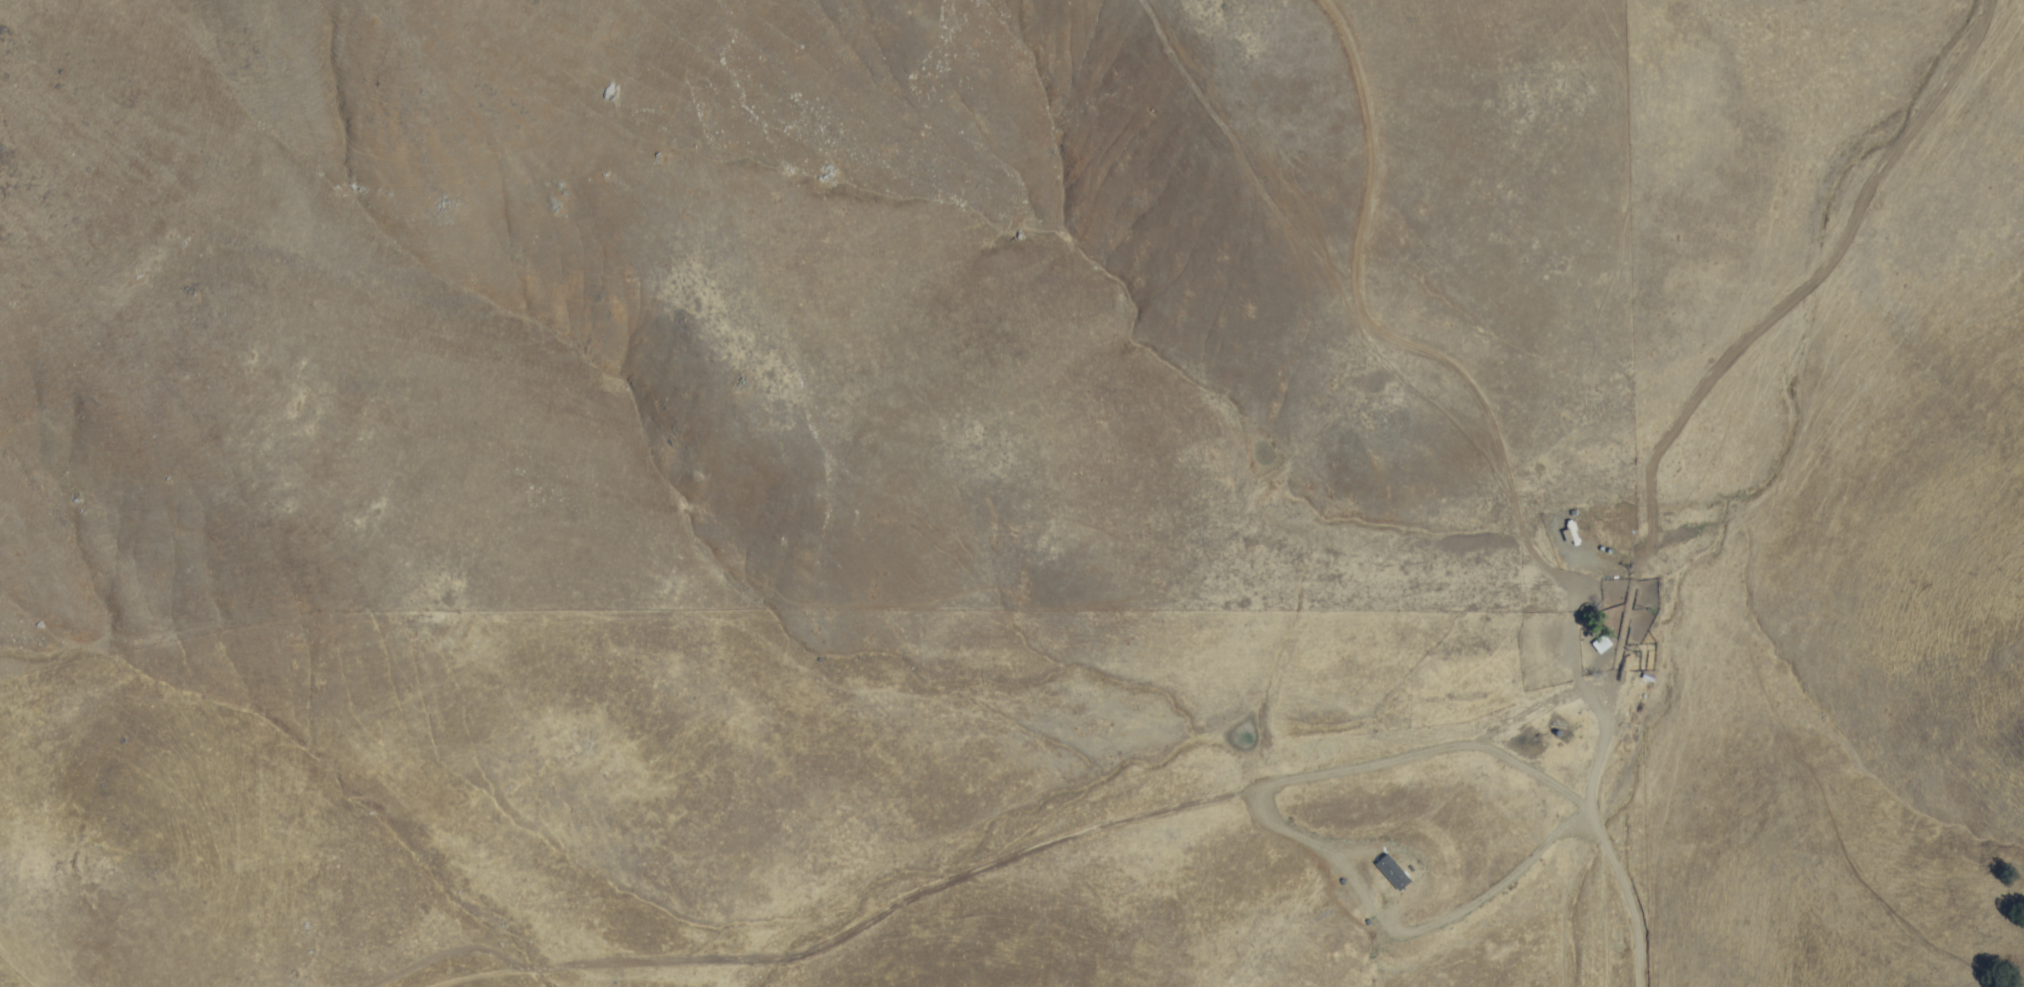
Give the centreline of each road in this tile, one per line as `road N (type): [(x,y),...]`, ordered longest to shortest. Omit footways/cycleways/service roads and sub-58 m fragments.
road 1 (track): [(1579,619),(1580,665),(1611,736),(1596,812),(1640,912),(1647,986)]

